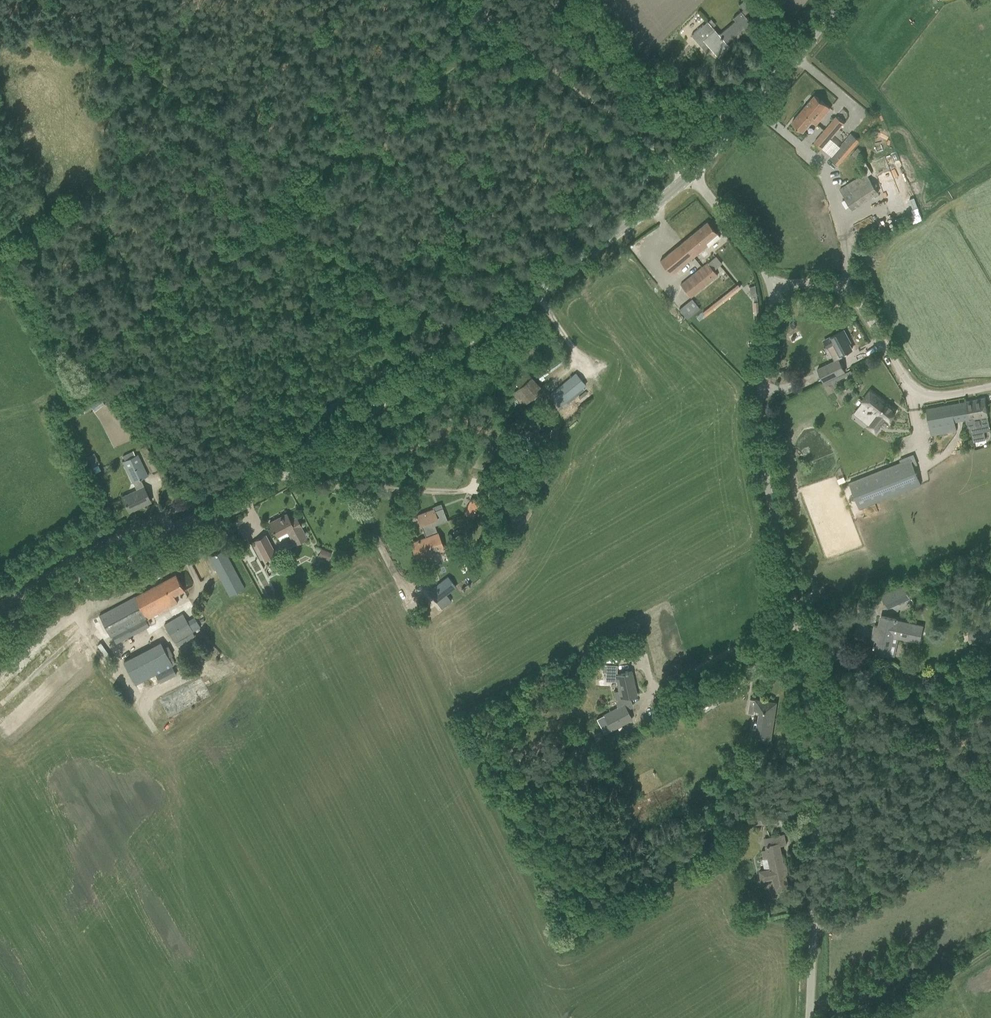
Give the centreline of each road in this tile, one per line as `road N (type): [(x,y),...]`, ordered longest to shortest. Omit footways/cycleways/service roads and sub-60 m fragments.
road 1 (tertiary): [(0,641),(81,579),(257,490),(694,179)]
road 2 (unclassified): [(808,1017),(816,739),(759,440),(771,285)]
road 3 (track): [(503,29),(274,207),(208,118),(44,0)]
road 4 (unclassified): [(990,386),(938,397),(912,387),(839,290),(771,285)]
road 5 (tertiary): [(694,179),(847,0)]
road 6 (track): [(503,29),(676,168)]
road 7 (unclassified): [(771,285),(694,179)]
road 8 (track): [(883,1017),(990,950)]

